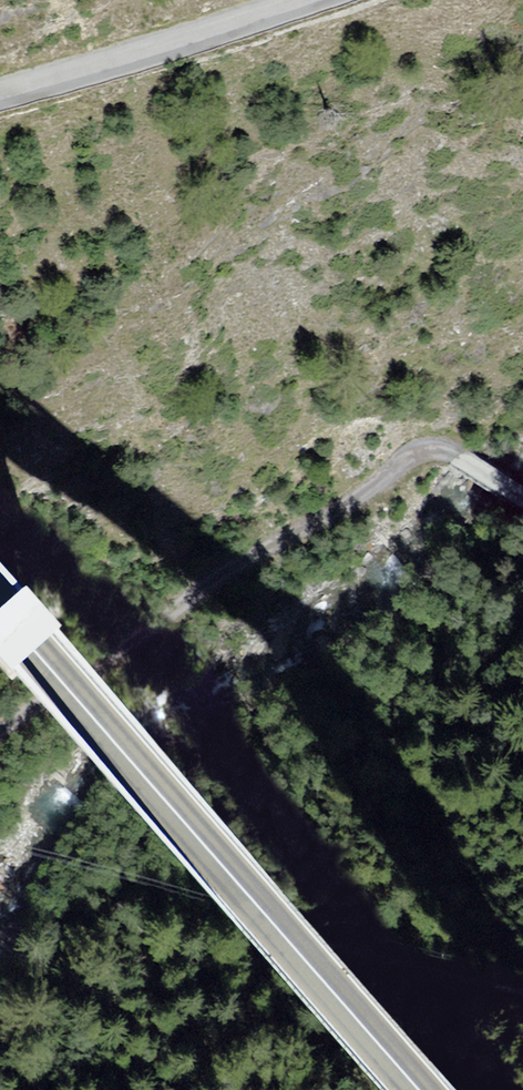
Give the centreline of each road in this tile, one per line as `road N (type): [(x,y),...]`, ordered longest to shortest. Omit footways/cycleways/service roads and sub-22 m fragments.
road 1 (primary): [(0,610),(420,1089)]
road 2 (unclassified): [(0,740),(411,454),(443,452),(522,498)]
road 3 (unclassified): [(0,95),(306,0)]

